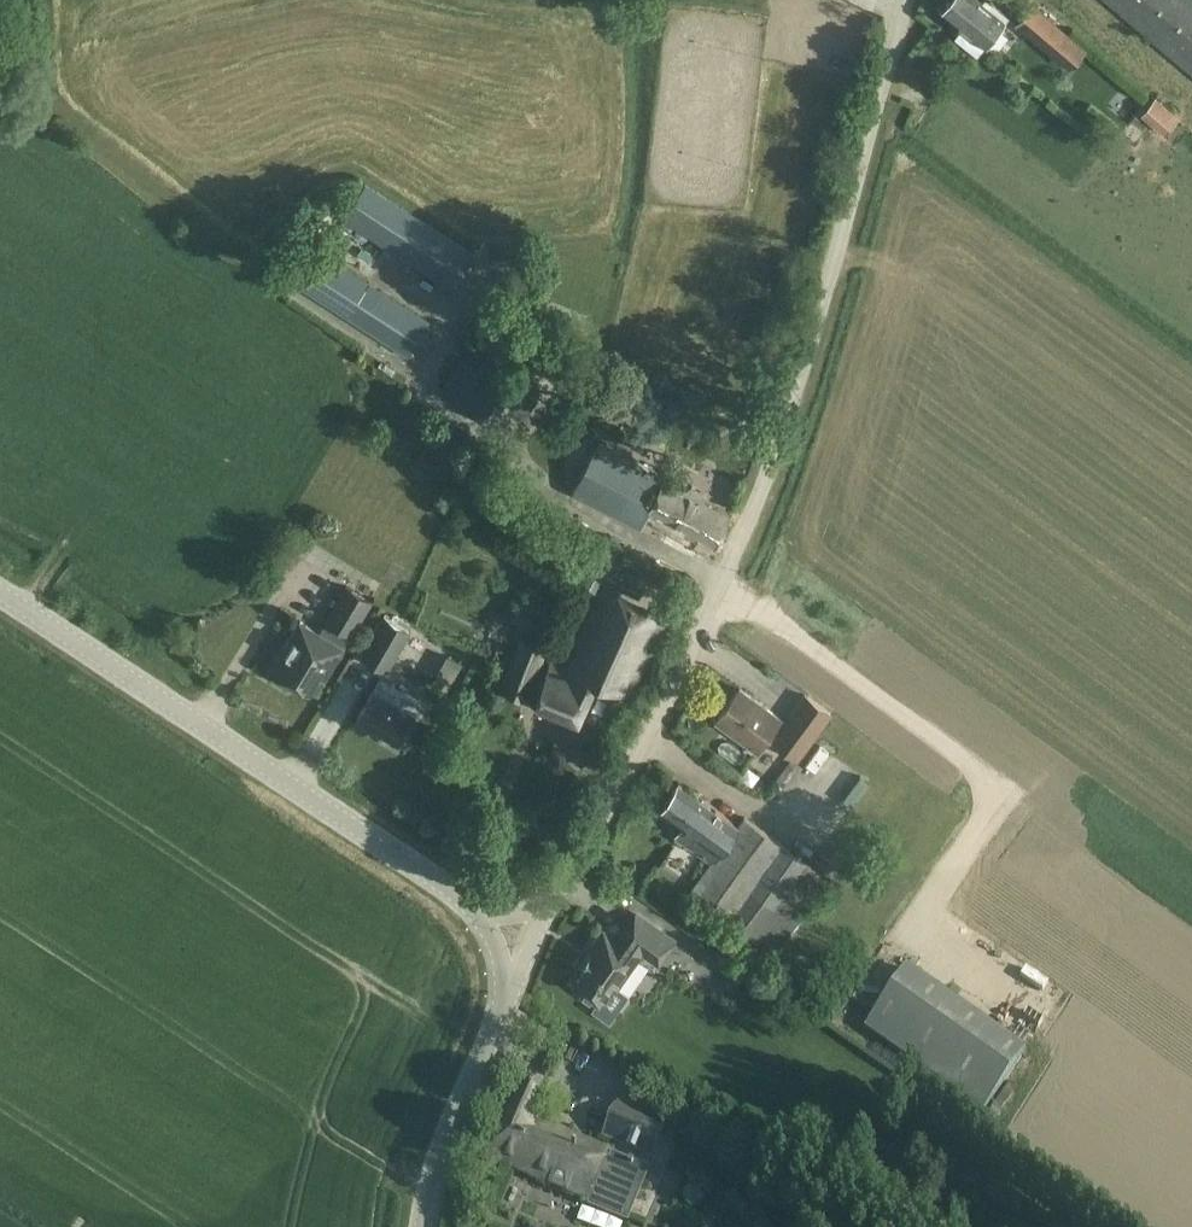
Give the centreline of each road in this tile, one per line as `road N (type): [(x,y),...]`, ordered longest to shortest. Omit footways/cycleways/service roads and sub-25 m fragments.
road 1 (unclassified): [(539,915),(761,513),(909,0)]
road 2 (tertiary): [(472,908),(0,593)]
road 3 (tertiary): [(422,1226),(443,1143),(486,1051),(503,992)]

